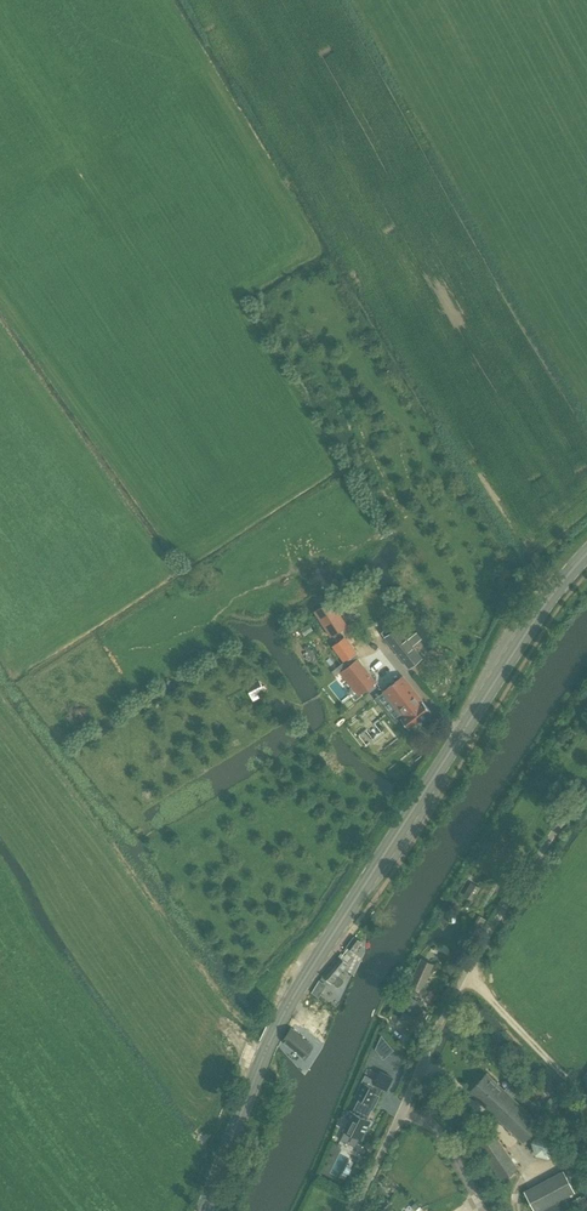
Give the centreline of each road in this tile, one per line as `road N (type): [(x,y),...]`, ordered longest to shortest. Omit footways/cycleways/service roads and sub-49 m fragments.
road 1 (primary): [(203,1210),(275,1031),(509,651),(586,553)]
road 2 (unclassified): [(356,1210),(497,918),(586,791)]

